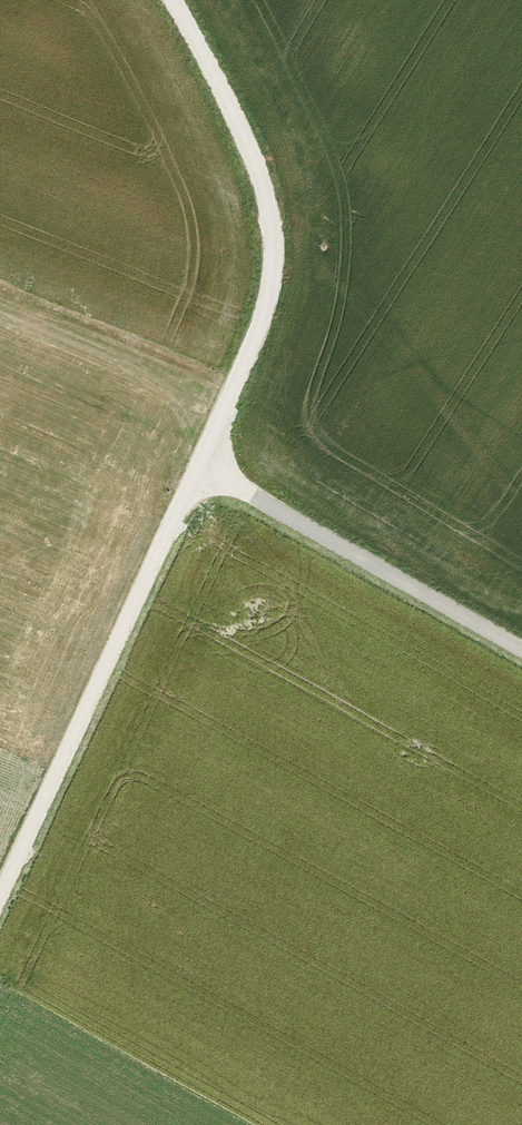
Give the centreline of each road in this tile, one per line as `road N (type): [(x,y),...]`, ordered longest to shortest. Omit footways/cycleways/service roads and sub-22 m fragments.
road 1 (track): [(174,0),(235,119),(274,233),(256,332),(199,468)]
road 2 (track): [(199,468),(0,903)]
road 3 (track): [(521,649),(199,468)]

